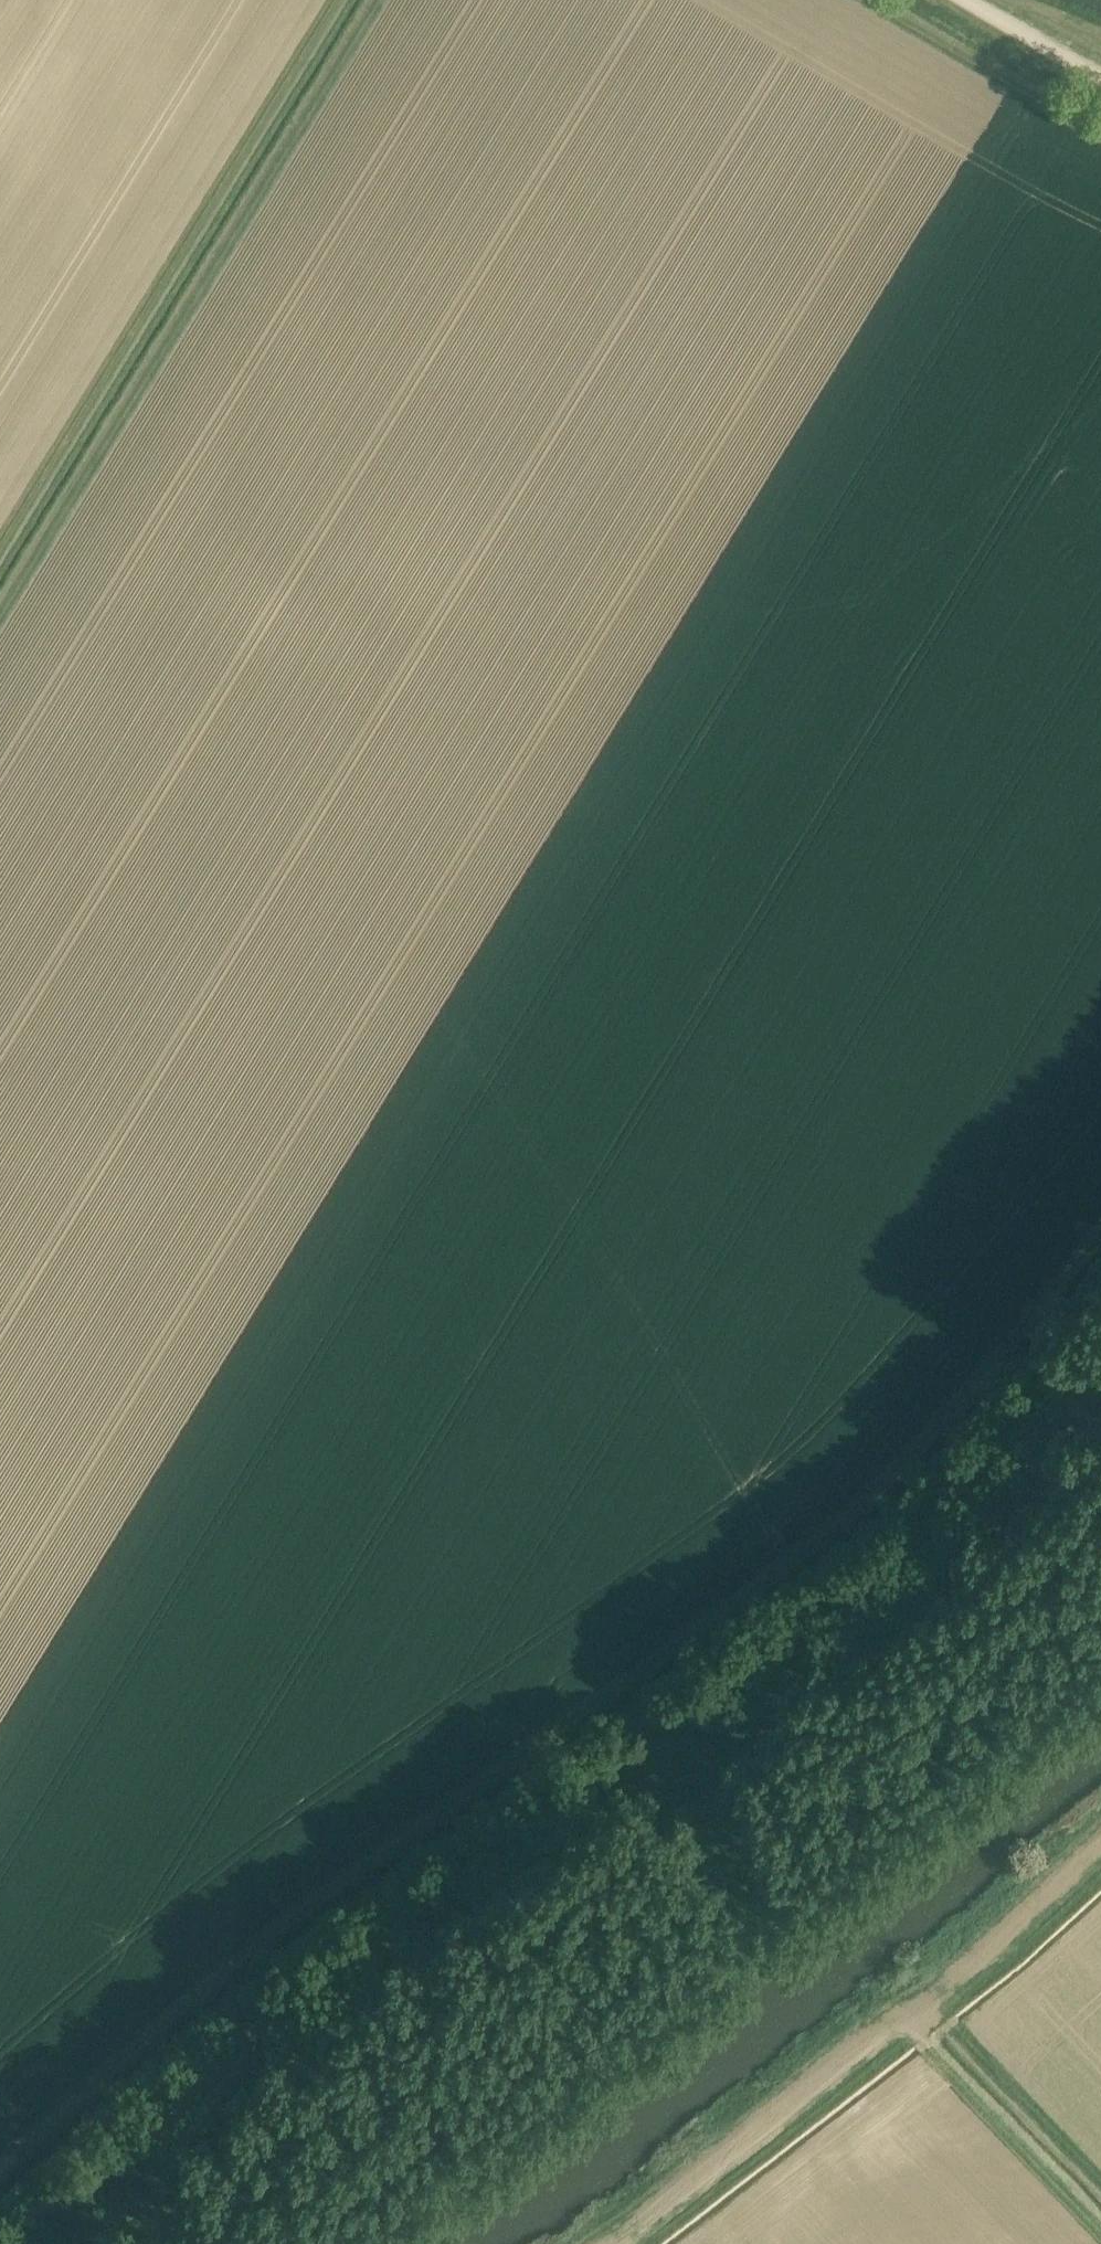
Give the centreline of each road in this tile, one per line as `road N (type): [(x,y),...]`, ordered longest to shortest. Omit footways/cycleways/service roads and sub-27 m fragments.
road 1 (unclassified): [(1100,84),(946,0)]

